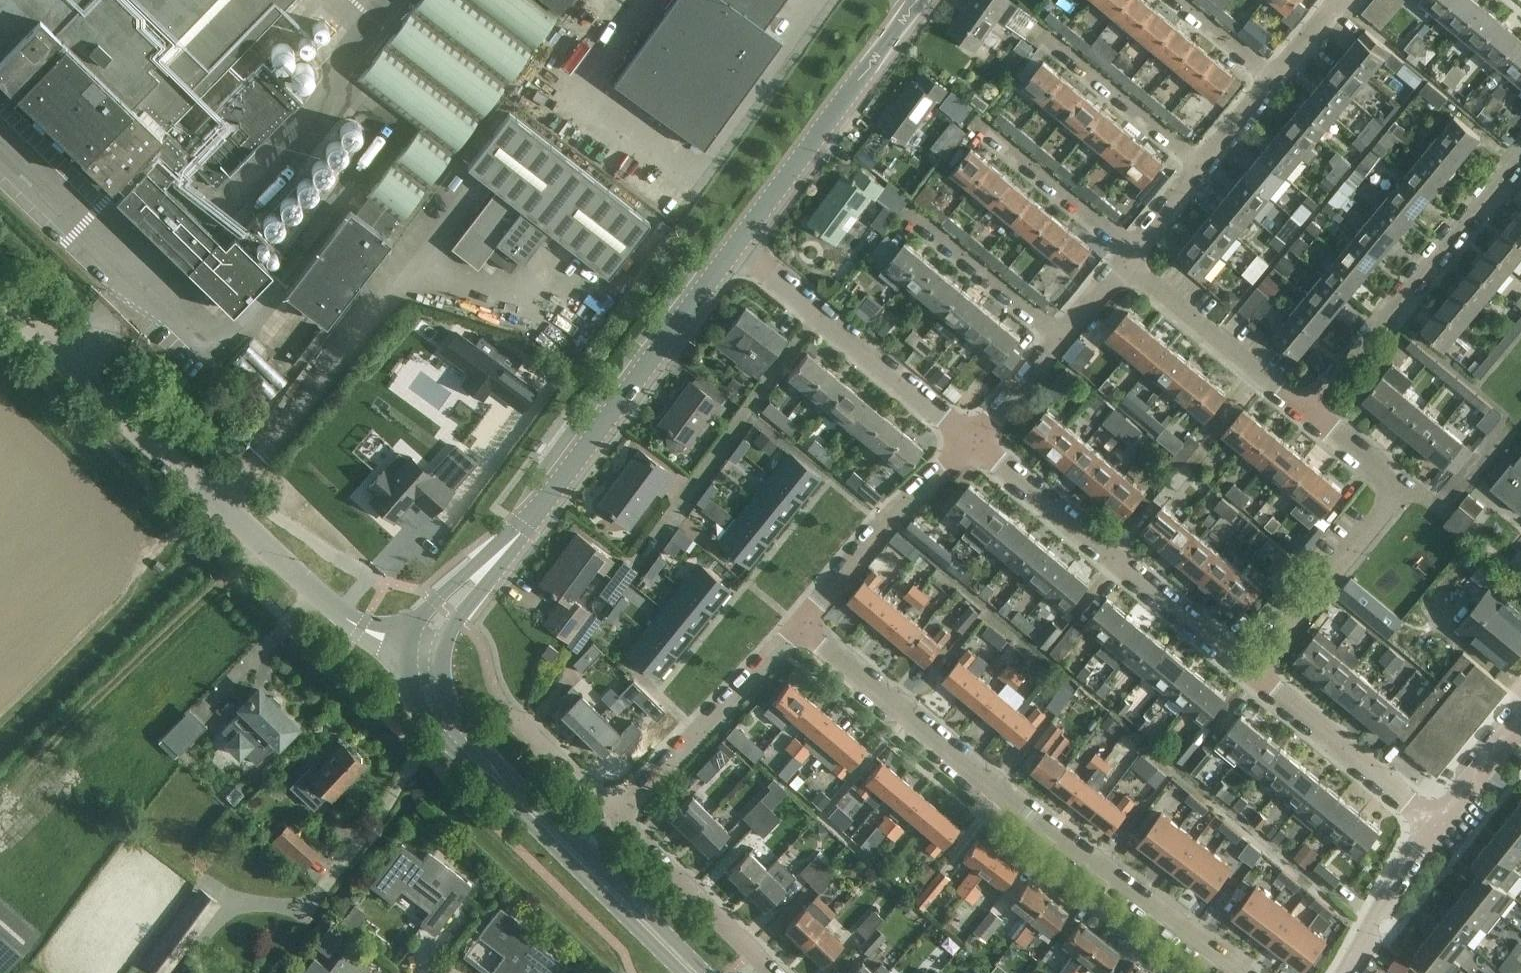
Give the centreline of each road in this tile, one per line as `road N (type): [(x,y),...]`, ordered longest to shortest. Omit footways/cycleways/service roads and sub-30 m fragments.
road 1 (residential): [(1236,972),(795,627)]
road 2 (residential): [(424,647),(372,633),(339,613),(0,299)]
road 3 (tertiary): [(424,647),(436,619),(519,534),(736,246)]
road 4 (tertiary): [(694,972),(444,727),(426,686),(424,647)]
road 5 (residential): [(975,442),(1255,669)]
road 6 (residential): [(1305,409),(1400,491),(1255,669)]
road 7 (residential): [(1305,409),(1520,157)]
road 8 (residential): [(736,246),(975,442)]
road 9 (tertiary): [(736,246),(918,0)]
road 10 (residential): [(615,821),(795,627)]
road 11 (residential): [(795,627),(975,442)]
road 12 (residential): [(1255,669),(1439,819)]
road 13 (residential): [(1125,261),(1305,409)]
road 14 (residential): [(615,821),(774,972)]
road 15 (residential): [(1205,165),(1041,31)]
road 16 (residential): [(1062,338),(912,212)]
road 17 (residential): [(1134,250),(987,128)]
road 18 (residential): [(1439,819),(1340,972)]
road 19 (residential): [(509,716),(615,821)]
road 20 (residential): [(975,442),(1062,338)]
road 21 (residential): [(1277,79),(1180,0)]
road 22 (residential): [(1518,724),(1439,819)]

